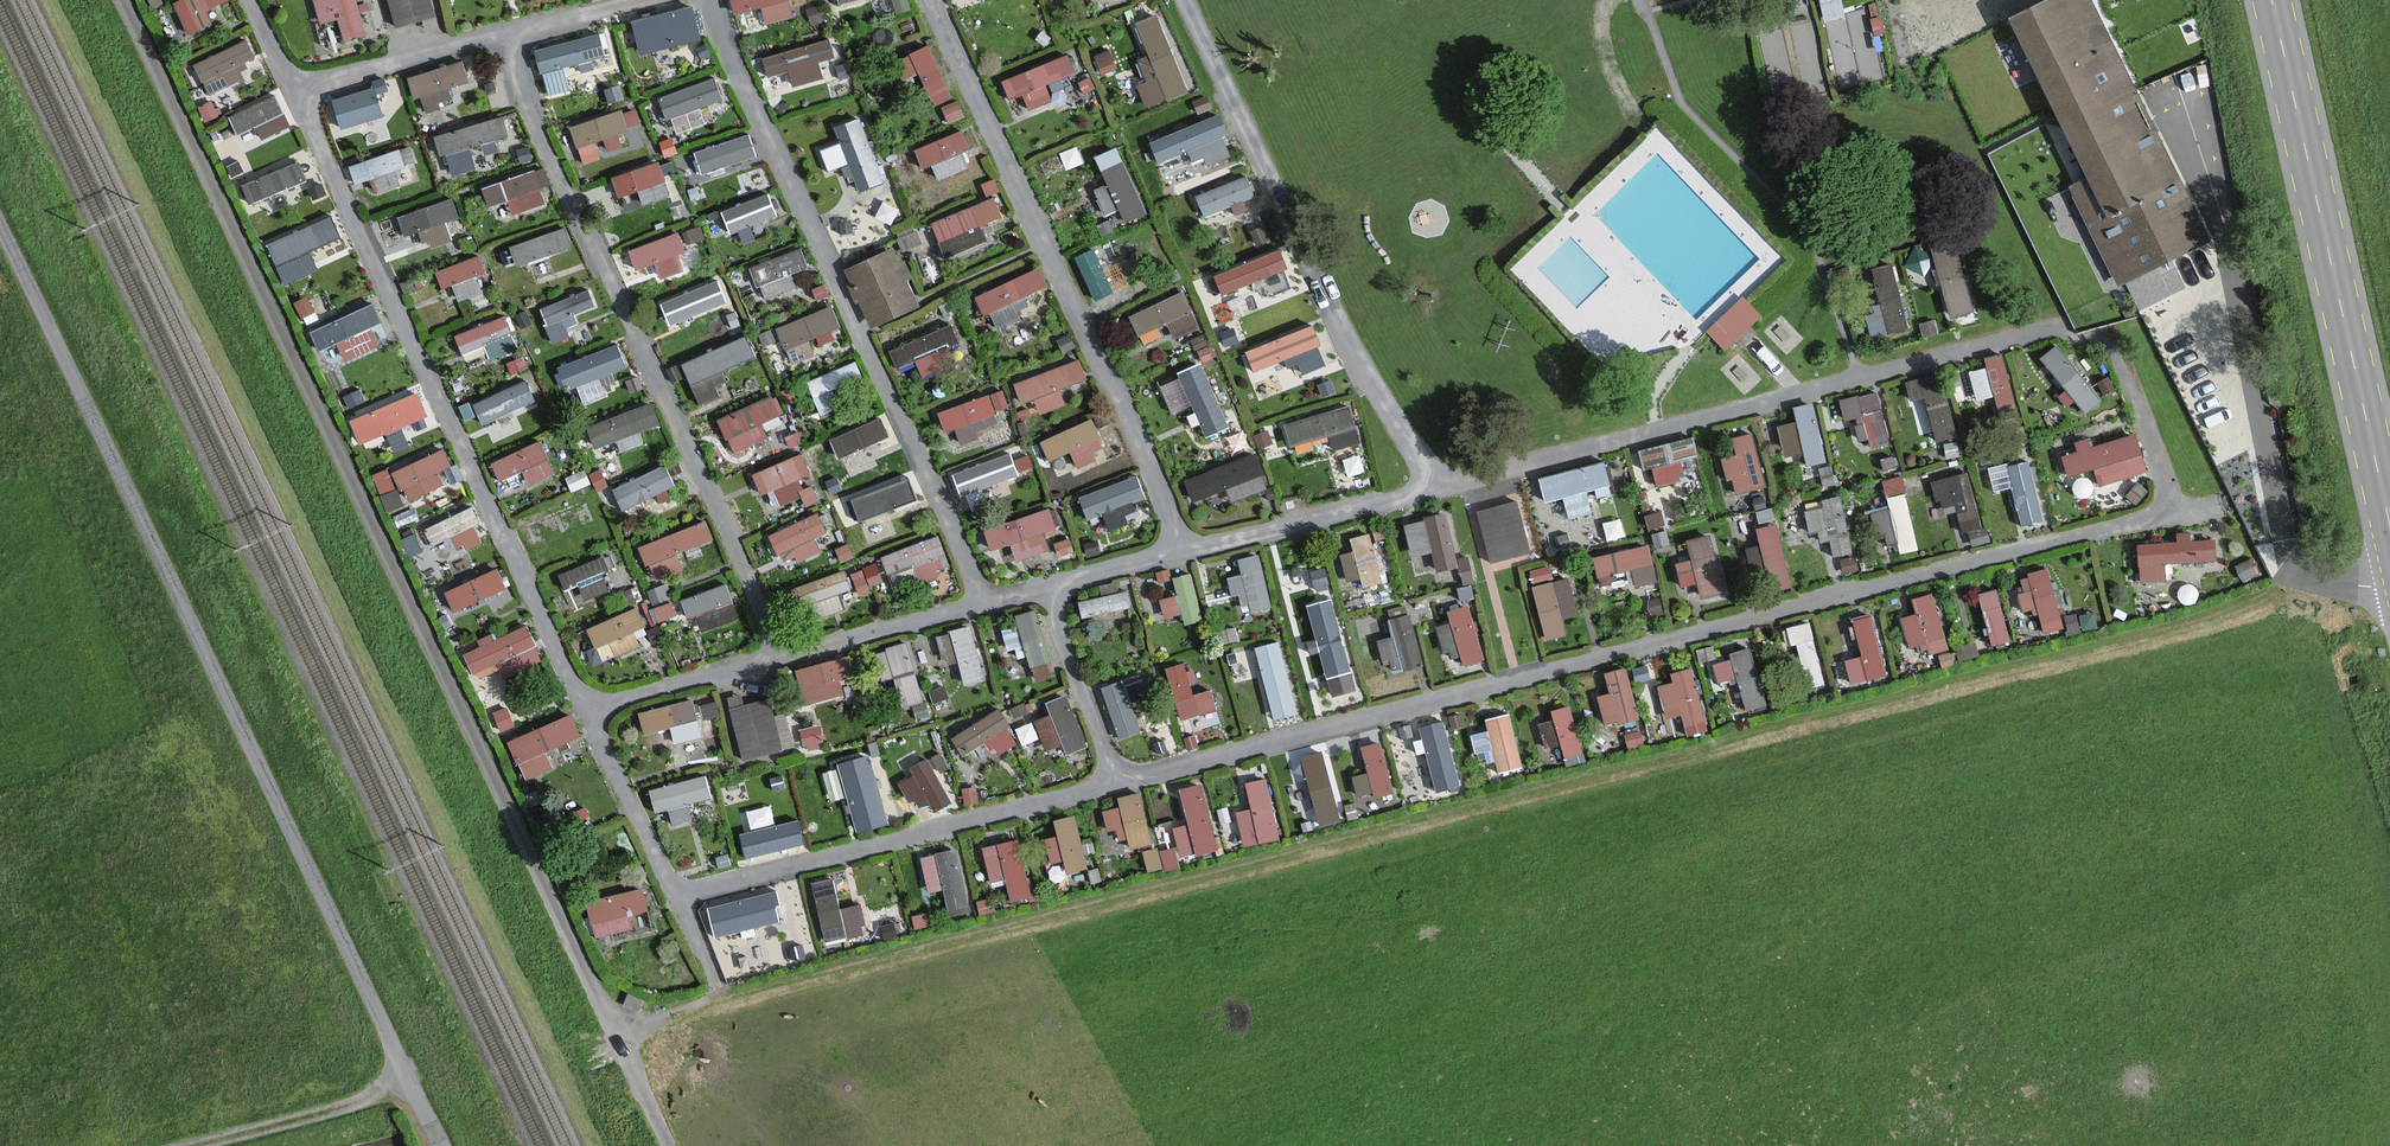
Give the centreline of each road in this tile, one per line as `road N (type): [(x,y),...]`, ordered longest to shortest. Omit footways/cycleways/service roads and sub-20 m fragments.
road 1 (unclassified): [(671,1145),(126,0)]
road 2 (unclassified): [(440,1145),(0,227)]
road 3 (primary): [(2274,0),(2389,507)]
road 4 (track): [(415,1094),(210,1145)]

